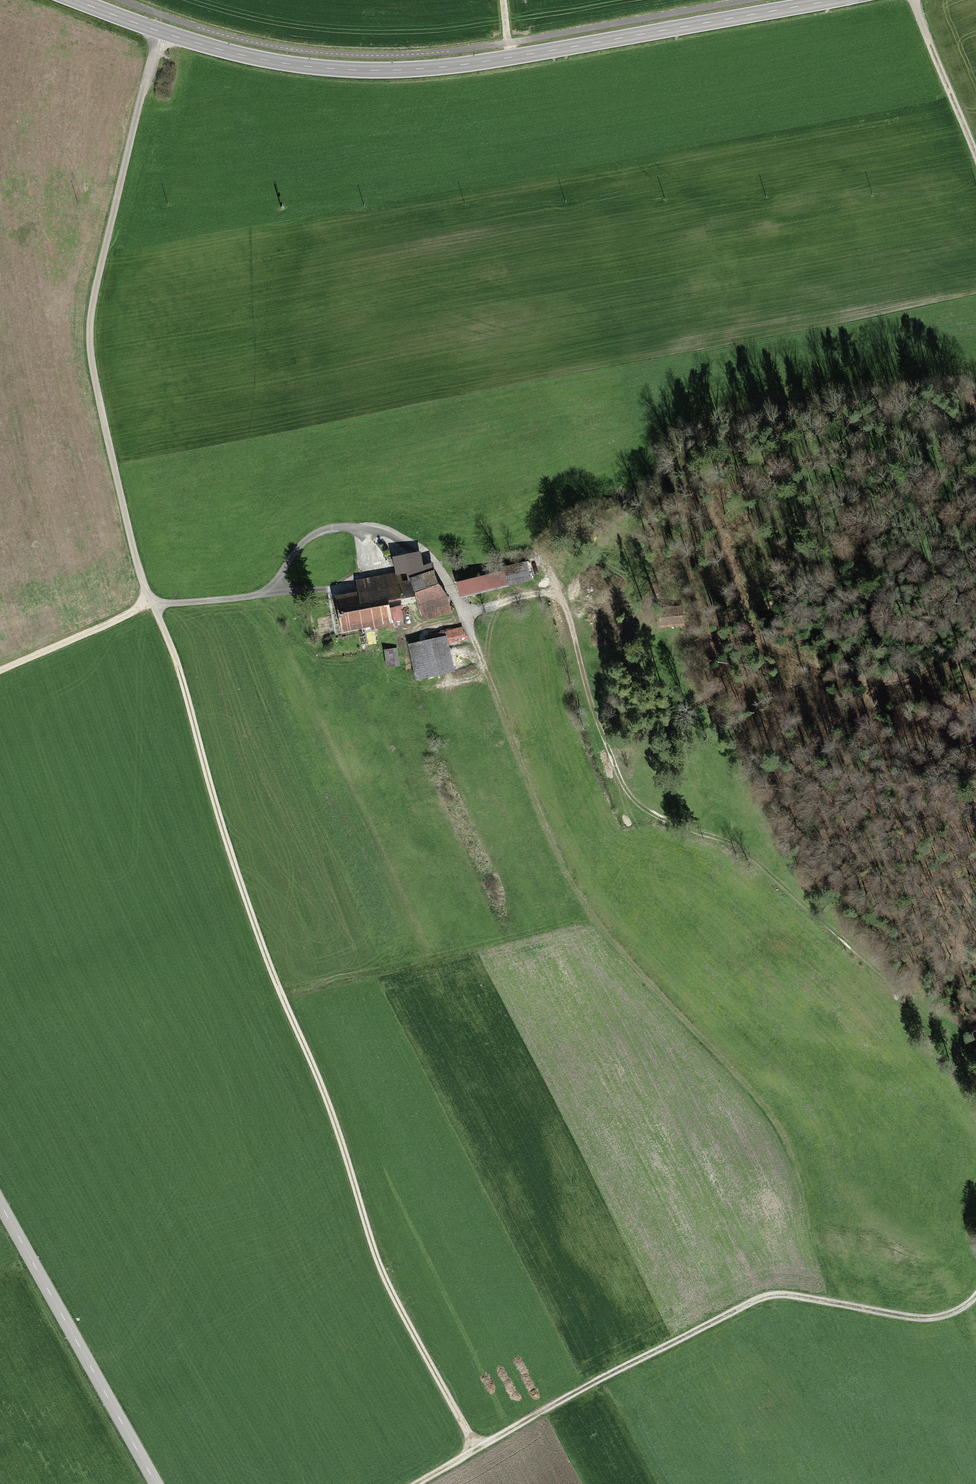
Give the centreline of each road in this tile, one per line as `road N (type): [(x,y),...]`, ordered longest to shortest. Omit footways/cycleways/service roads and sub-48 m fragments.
road 1 (track): [(477,1448),(386,1282),(326,1100),(263,949),(152,605)]
road 2 (secondary): [(833,0),(396,71),(225,52),(75,0)]
road 3 (track): [(810,1239),(776,1131),(590,917),(554,853),(485,673)]
road 4 (track): [(415,1483),(768,1297),(932,1320),(975,1301)]
road 5 (track): [(152,605),(103,424),(89,323),(161,32)]
road 6 (track): [(718,839),(642,810),(624,790),(585,694),(565,613),(551,595),(465,614),(485,673)]
road 7 (track): [(968,1074),(894,987),(718,839),(723,828),(697,789),(688,754)]
road 8 (tertiary): [(0,1205),(156,1483)]
road 9 (track): [(465,614),(430,560),(370,532),(372,572),(350,585),(319,594),(271,589)]
road 10 (track): [(370,532),(313,537),(258,595),(152,605)]
road 11 (track): [(0,669),(152,605)]
road 12 (track): [(975,140),(915,0)]

